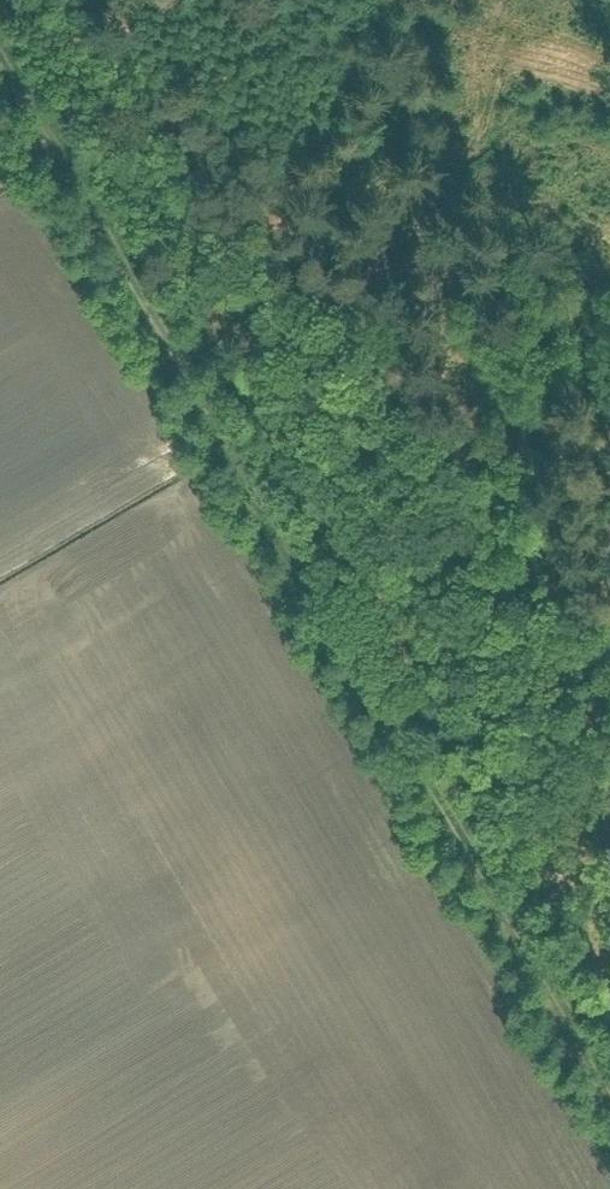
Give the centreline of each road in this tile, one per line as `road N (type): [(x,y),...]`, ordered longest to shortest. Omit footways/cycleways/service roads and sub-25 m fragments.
road 1 (track): [(0,55),(609,1086)]

